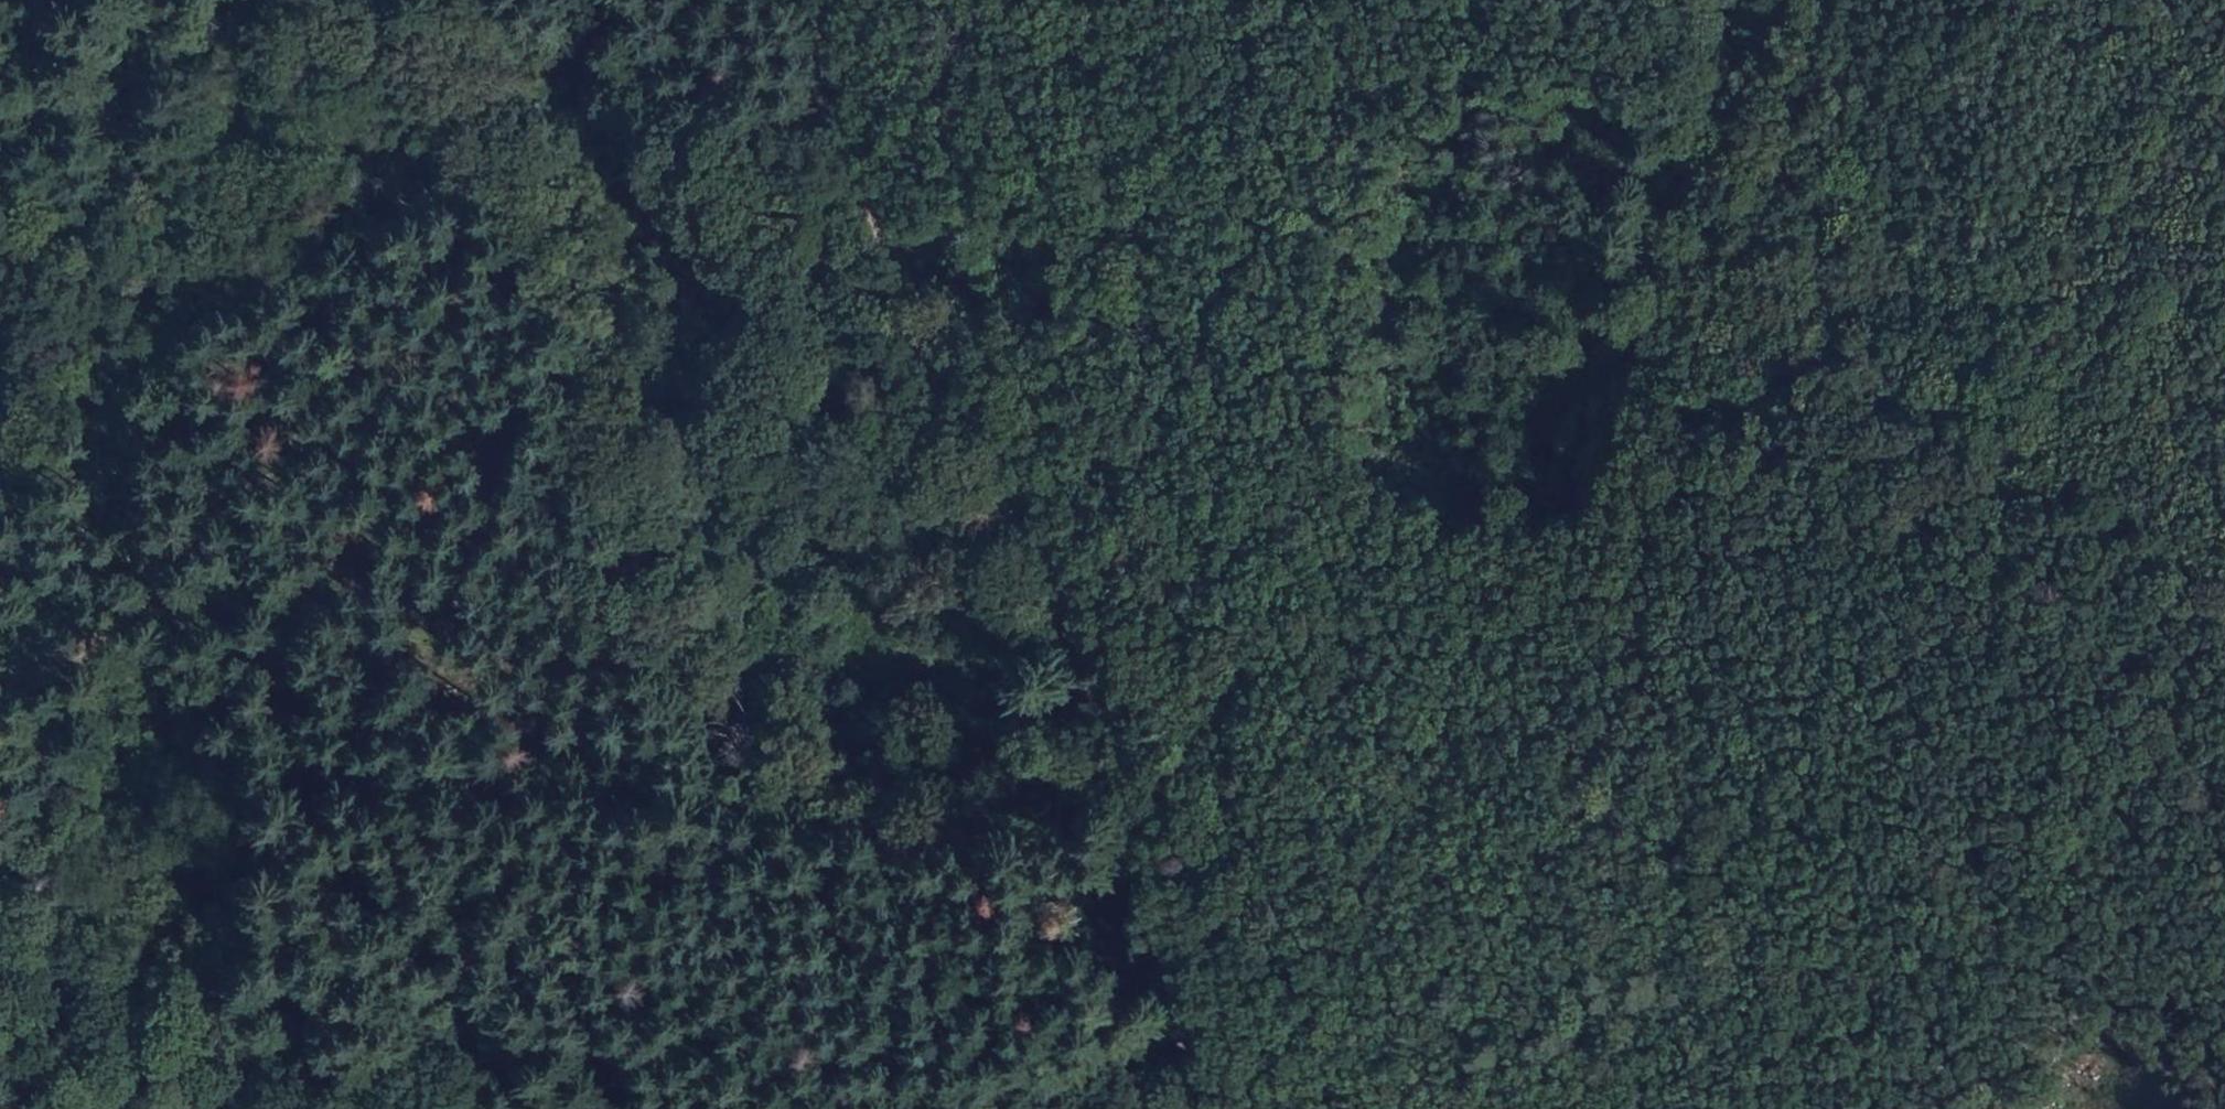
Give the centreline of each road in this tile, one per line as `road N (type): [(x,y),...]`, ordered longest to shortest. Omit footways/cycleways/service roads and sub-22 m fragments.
road 1 (track): [(1225,1108),(1199,1073),(1162,983),(1122,852),(1111,774),(1082,701),(1059,559),(962,392),(848,126),(816,0)]
road 2 (track): [(1330,1108),(1329,1065),(1366,951),(1468,710),(1574,407),(1748,0)]

